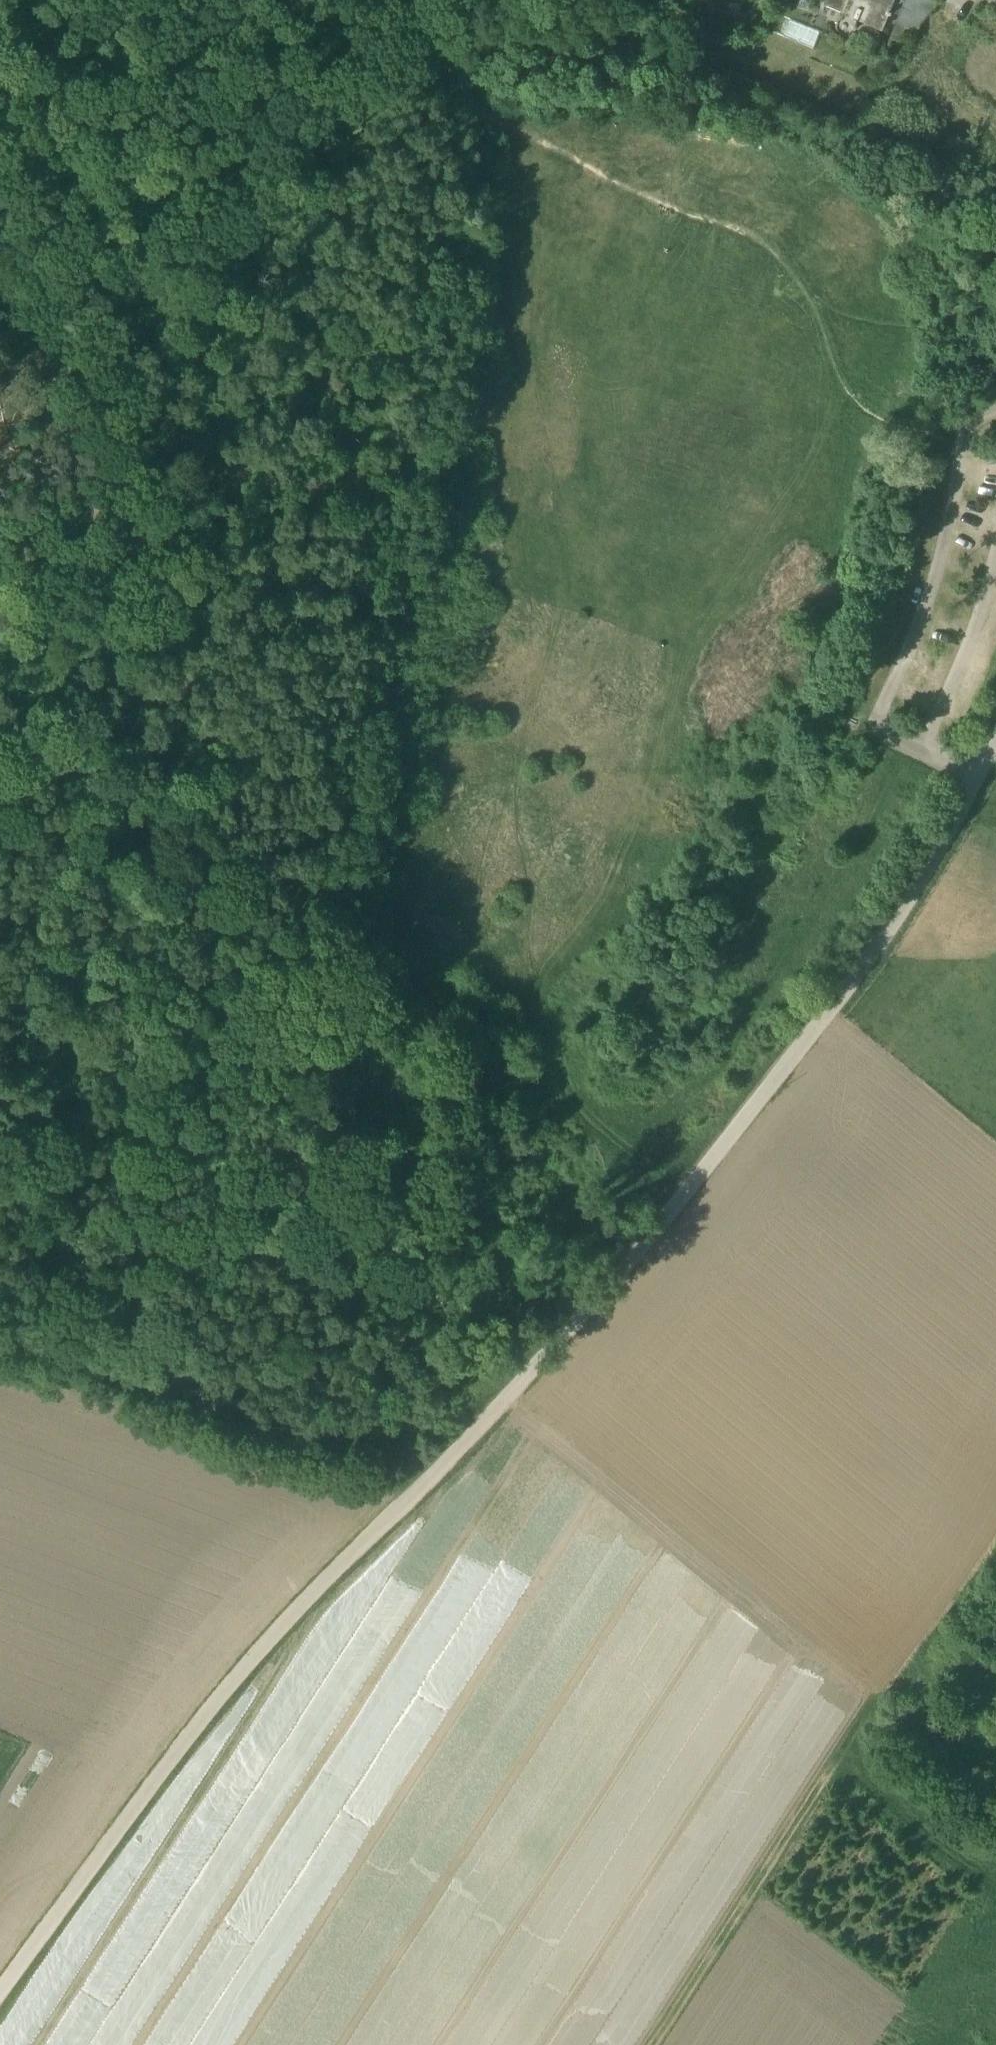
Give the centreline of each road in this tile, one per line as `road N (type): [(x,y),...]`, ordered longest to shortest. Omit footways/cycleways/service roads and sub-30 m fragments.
road 1 (track): [(0,1991),(221,1692),(541,1364),(626,1263),(851,982),(987,763)]

